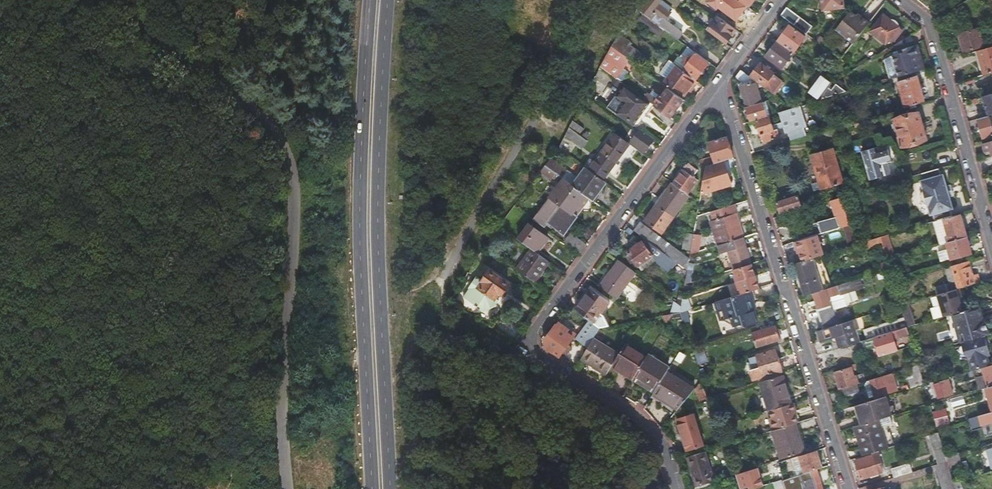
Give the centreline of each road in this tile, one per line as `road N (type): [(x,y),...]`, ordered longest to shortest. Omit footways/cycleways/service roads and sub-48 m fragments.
road 1 (unclassified): [(109,0),(242,102),(284,153),(292,190),(281,438),(290,488)]
road 2 (residential): [(674,488),(651,434),(529,349),(715,87)]
road 3 (primary): [(371,0),(361,217),(372,488)]
road 4 (primary): [(391,488),(379,219),(388,0)]
road 5 (residential): [(715,87),(845,488)]
road 6 (residential): [(459,254),(540,109),(614,0)]
road 7 (residential): [(991,249),(930,21),(900,0)]

